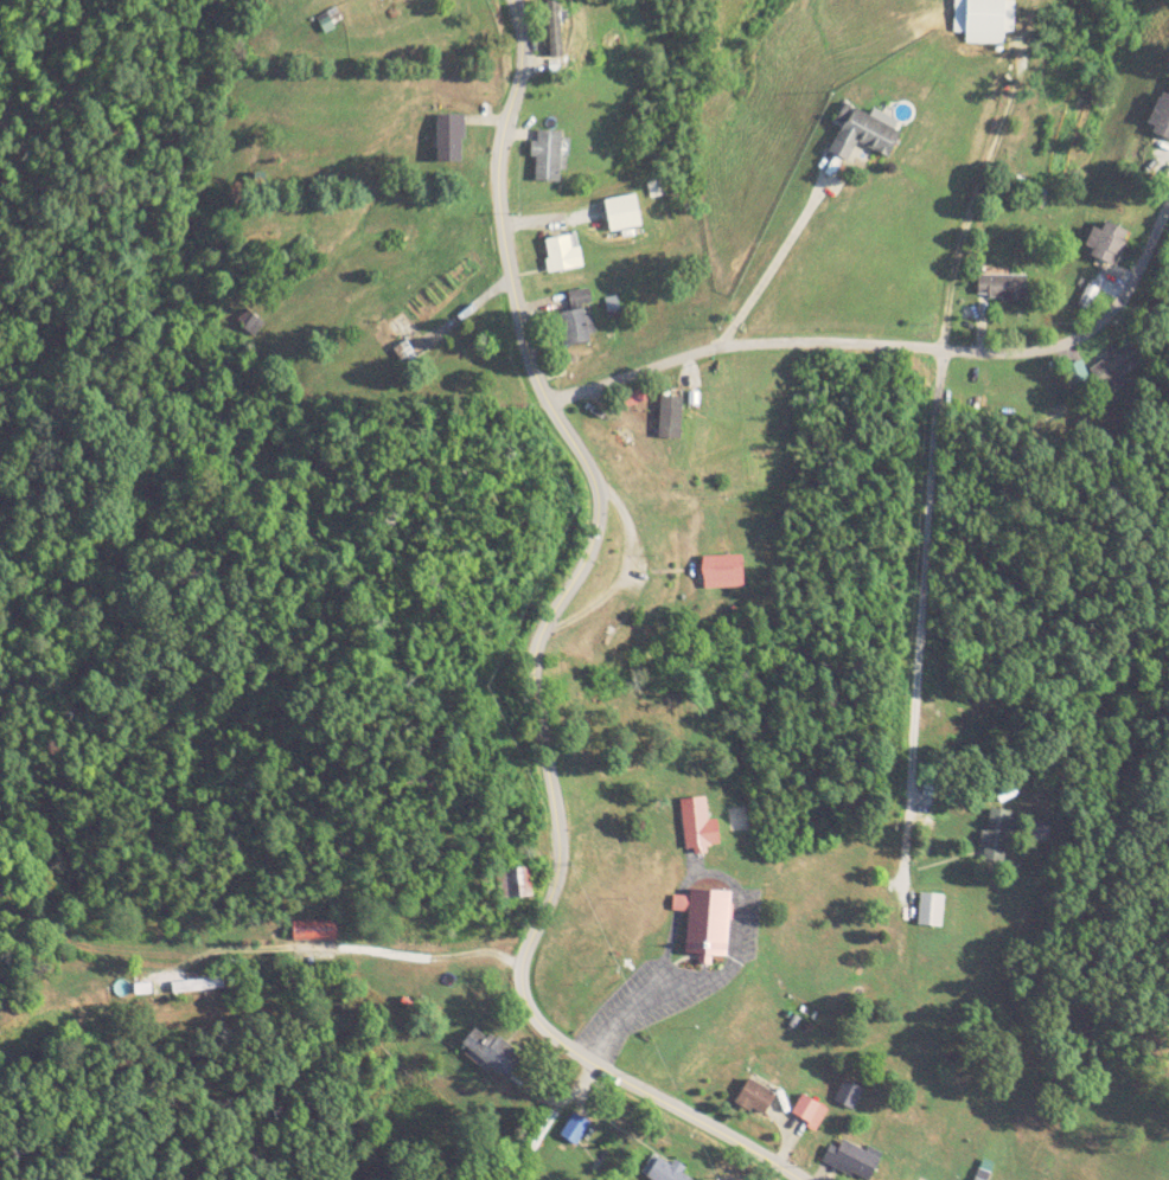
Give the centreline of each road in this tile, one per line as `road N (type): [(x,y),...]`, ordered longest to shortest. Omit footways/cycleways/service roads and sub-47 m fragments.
road 1 (residential): [(505,0),(524,32),(502,205),(516,309),(602,500),(588,552),(547,618),(530,703),(555,769),(563,862),(530,937),(534,1008),(575,1069),(773,1179)]
road 2 (residential): [(551,396),(736,346),(995,352),(1068,334),(1120,300),(1168,218)]
road 3 (track): [(532,969),(401,970),(264,958),(146,966)]
road 4 (track): [(521,1179),(587,1076)]

